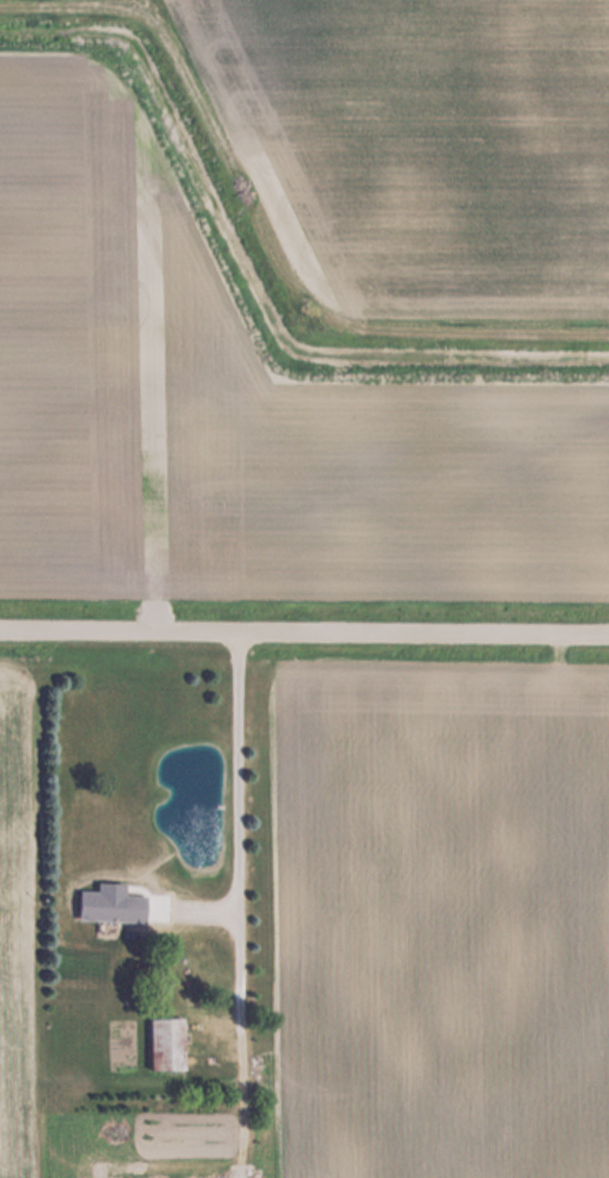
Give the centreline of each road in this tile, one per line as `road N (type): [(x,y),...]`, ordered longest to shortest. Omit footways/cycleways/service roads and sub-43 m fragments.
road 1 (residential): [(0,623),(608,634)]

